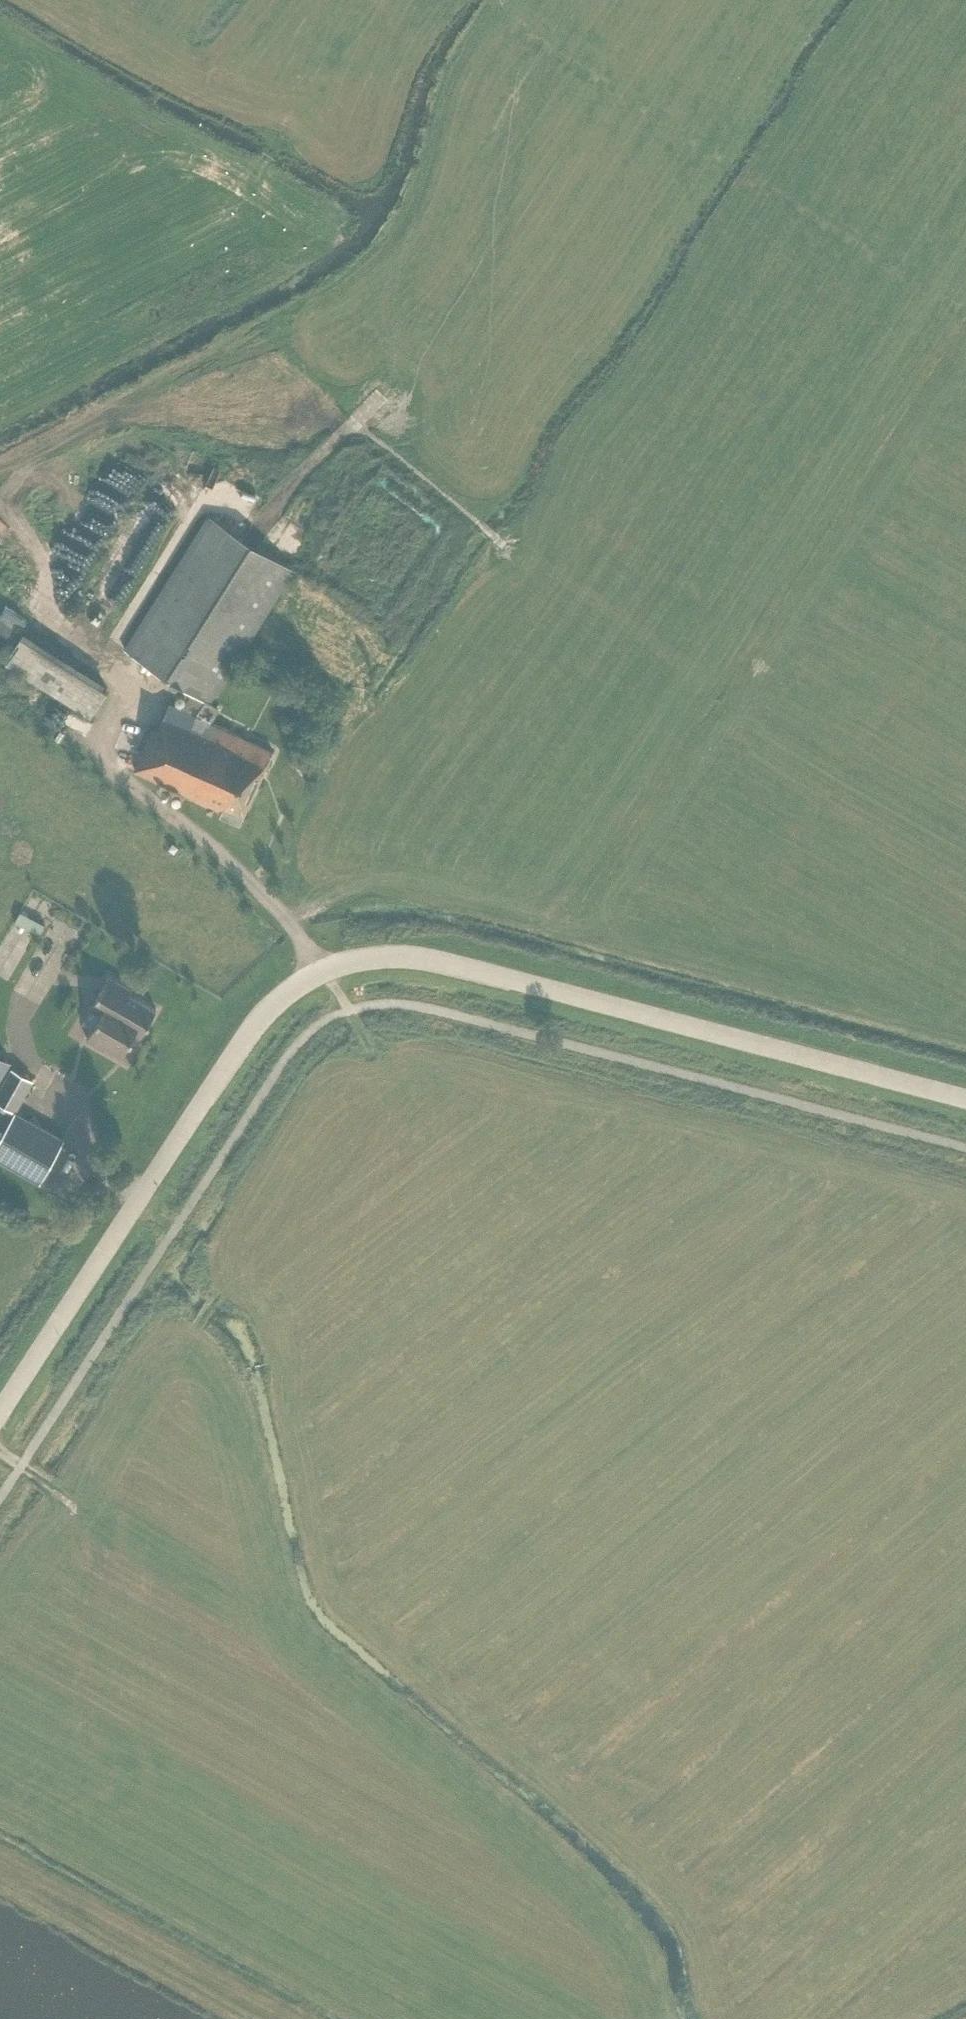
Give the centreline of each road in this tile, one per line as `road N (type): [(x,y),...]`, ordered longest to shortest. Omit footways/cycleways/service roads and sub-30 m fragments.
road 1 (tertiary): [(965,1099),(446,963),(370,957),(324,966),(261,1014),(0,1410)]

